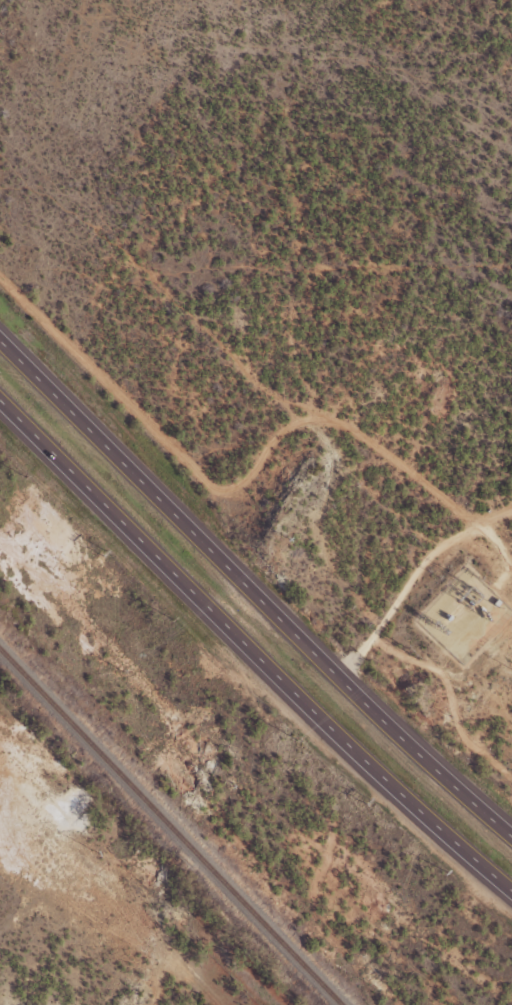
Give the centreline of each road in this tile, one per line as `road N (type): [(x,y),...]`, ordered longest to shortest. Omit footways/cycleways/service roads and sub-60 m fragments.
road 1 (trunk): [(0,401),(366,761),(511,891)]
road 2 (trunk): [(511,844),(393,746),(0,356)]

